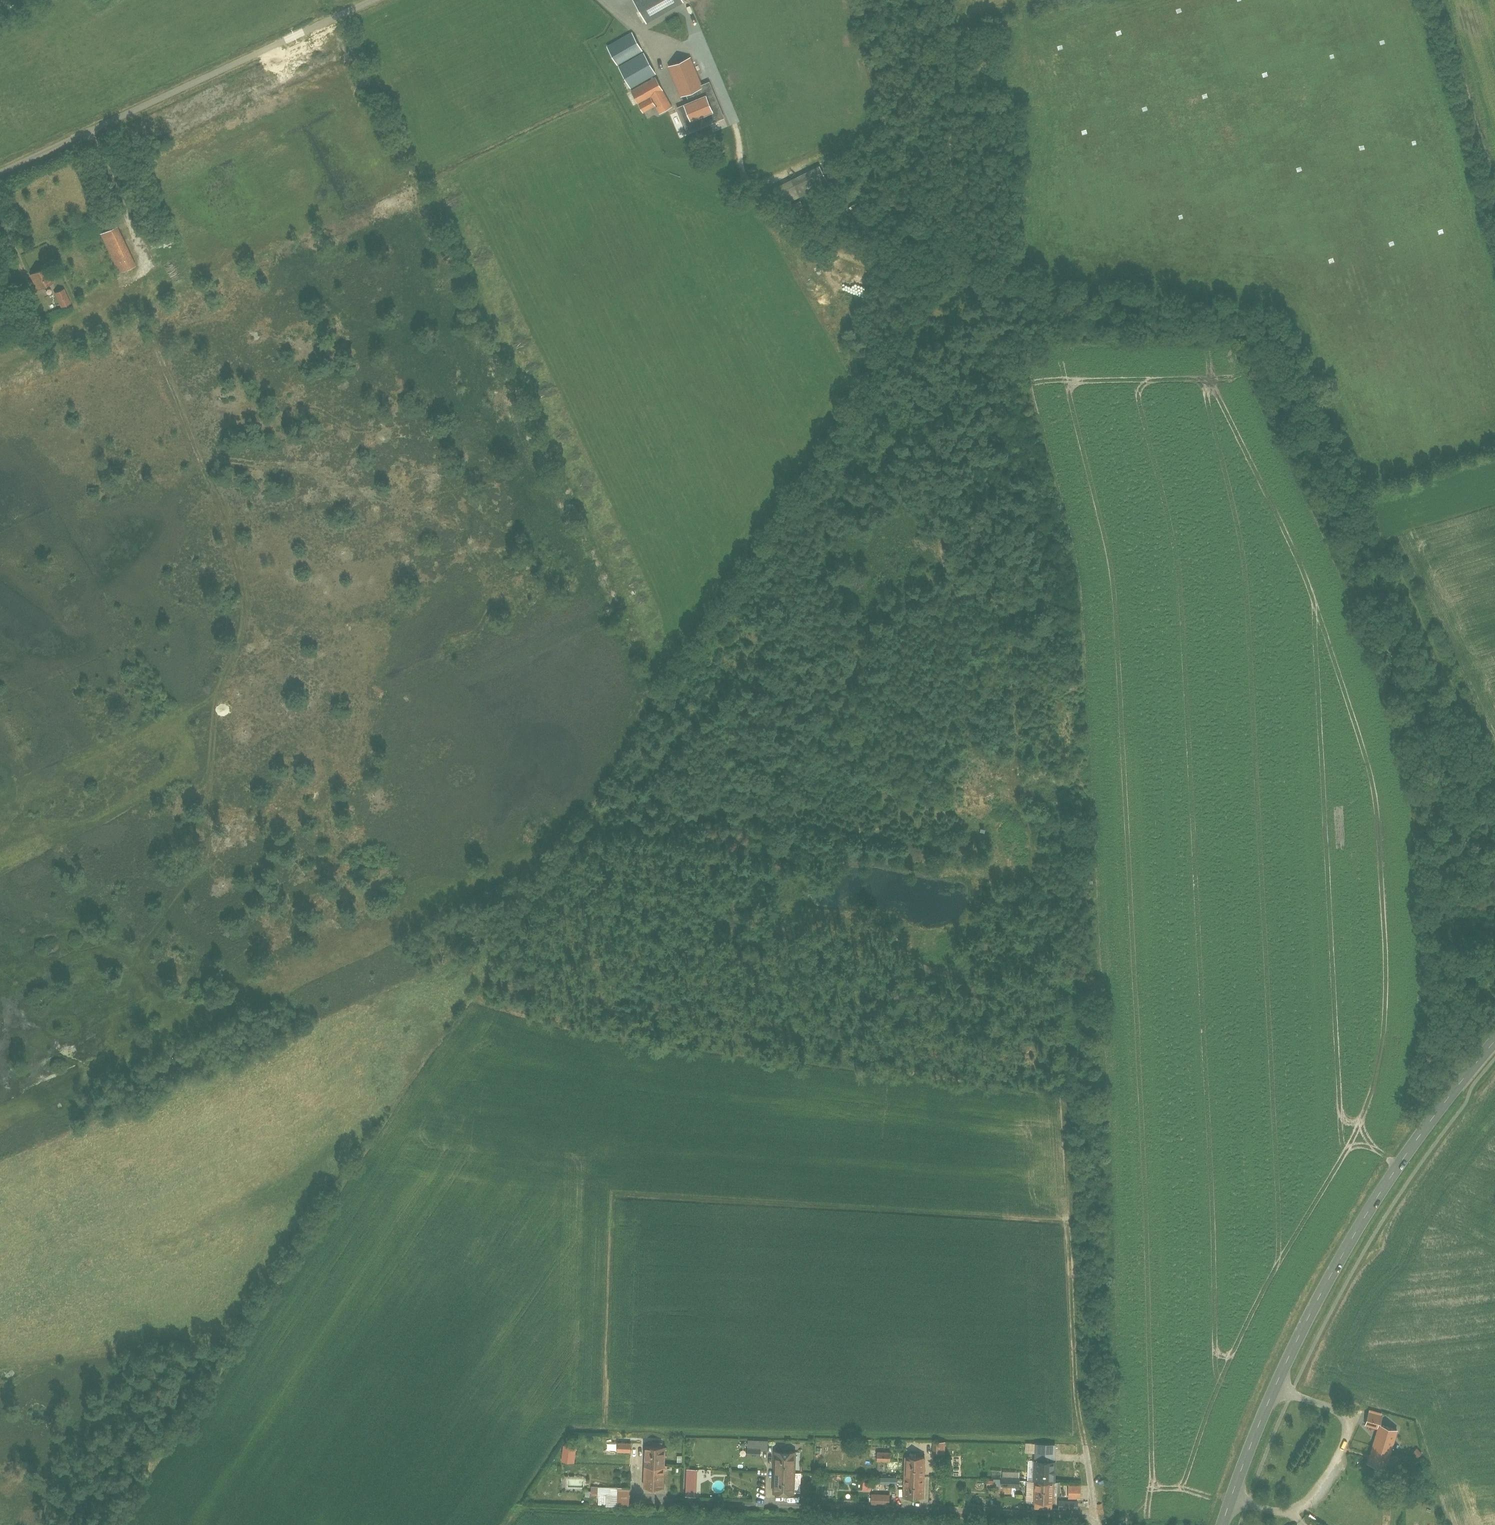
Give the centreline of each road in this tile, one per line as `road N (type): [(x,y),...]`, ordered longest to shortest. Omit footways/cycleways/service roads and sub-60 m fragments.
road 1 (track): [(952,264),(1013,282),(1226,309),(1257,316),(1279,337),(1494,783)]
road 2 (tertiary): [(1494,1037),(1348,1242),(1274,1386)]
road 3 (unclassified): [(0,173),(370,0)]
road 4 (unclassified): [(601,0),(638,28),(695,53),(751,197),(789,228)]
road 5 (track): [(922,0),(926,65),(946,114),(952,264)]
road 6 (unclassified): [(1231,1497),(1295,1510),(1307,1504),(1345,1441),(1341,1409),(1274,1386)]
road 7 (track): [(946,114),(883,122),(746,183)]
road 8 (track): [(144,317),(145,272),(92,130)]

